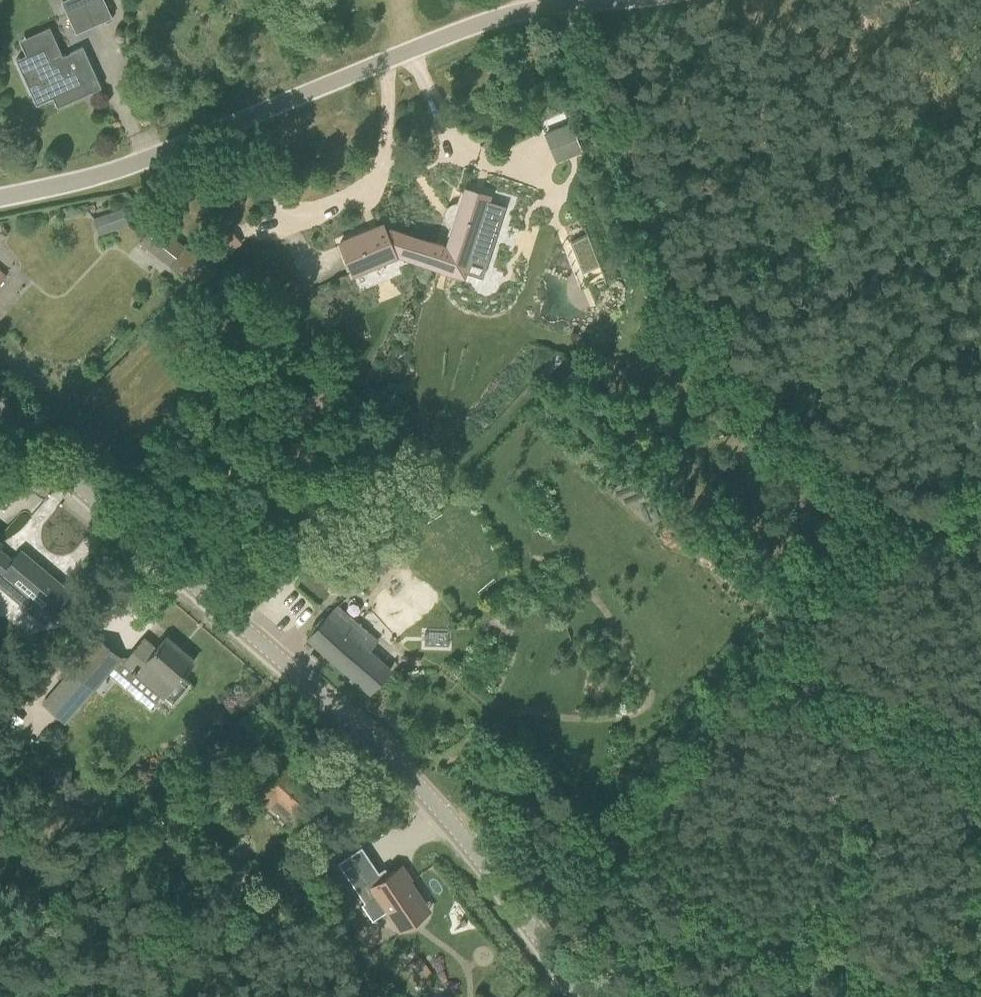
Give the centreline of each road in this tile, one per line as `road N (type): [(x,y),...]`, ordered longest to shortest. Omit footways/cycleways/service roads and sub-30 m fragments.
road 1 (tertiary): [(583,996),(416,784),(0,419)]
road 2 (track): [(560,2),(672,279),(706,327),(927,525),(952,530)]
road 3 (unclassified): [(0,194),(159,154),(542,4),(573,0)]
road 4 (track): [(926,996),(624,844),(452,746),(416,784)]
road 5 (track): [(980,811),(965,886),(910,996)]

